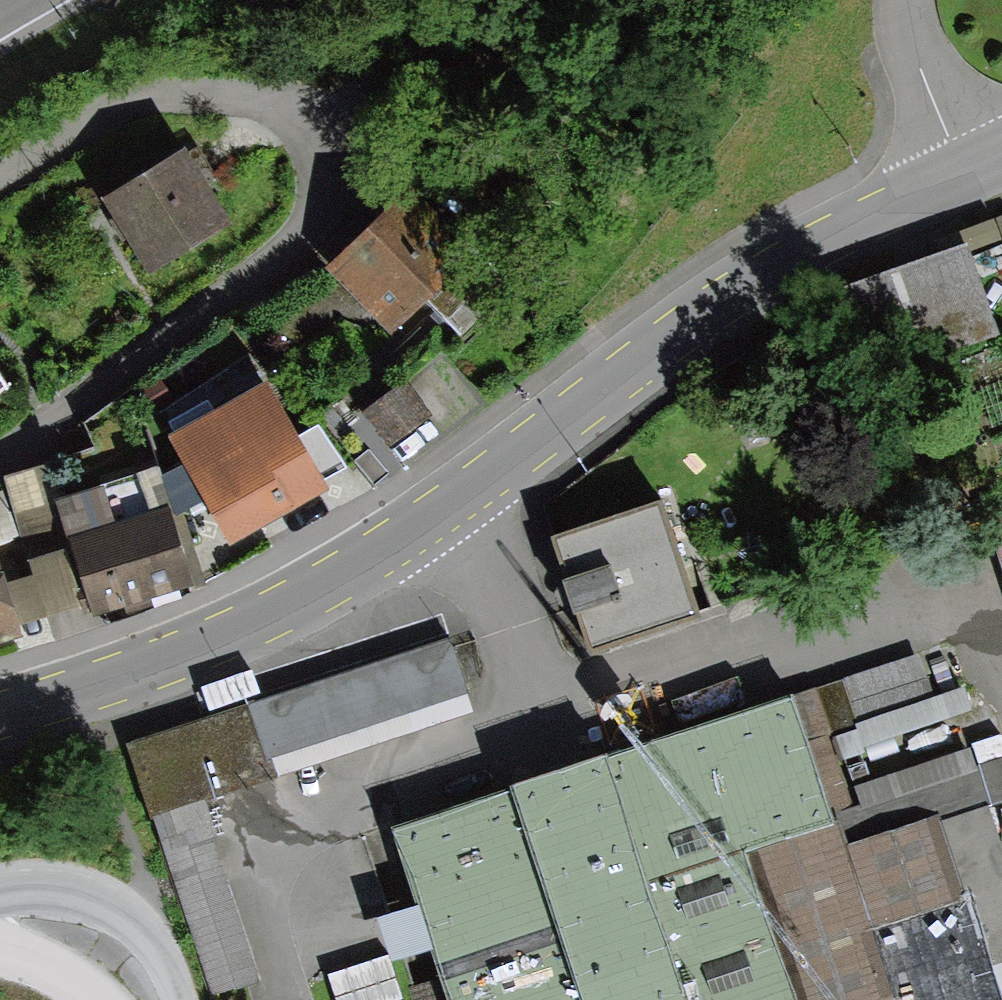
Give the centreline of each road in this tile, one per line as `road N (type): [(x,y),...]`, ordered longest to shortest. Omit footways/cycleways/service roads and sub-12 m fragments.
road 1 (tertiary): [(958,171),(768,269),(301,596),(172,652),(0,709)]
road 2 (residential): [(904,0),(904,31),(958,171)]

